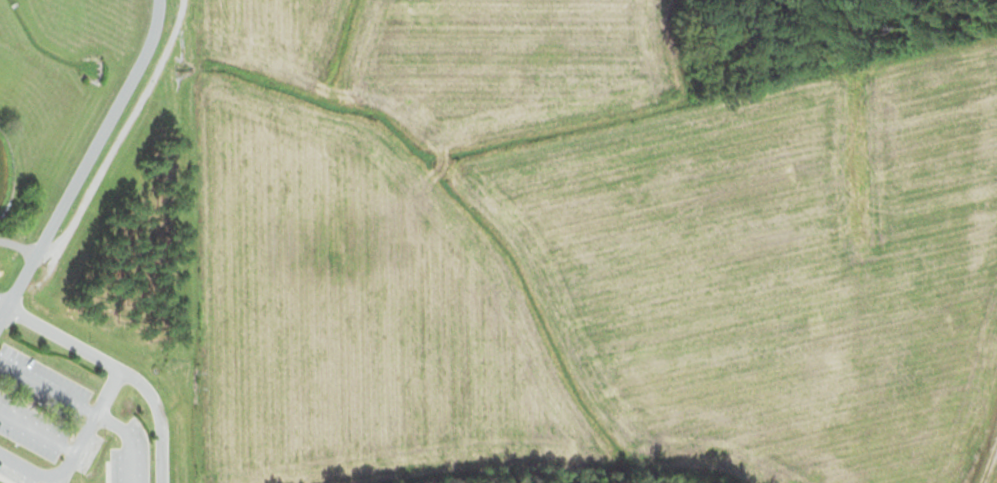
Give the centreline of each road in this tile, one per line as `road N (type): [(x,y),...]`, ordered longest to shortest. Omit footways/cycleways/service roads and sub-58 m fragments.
road 1 (residential): [(156,0),(145,49),(0,315)]

